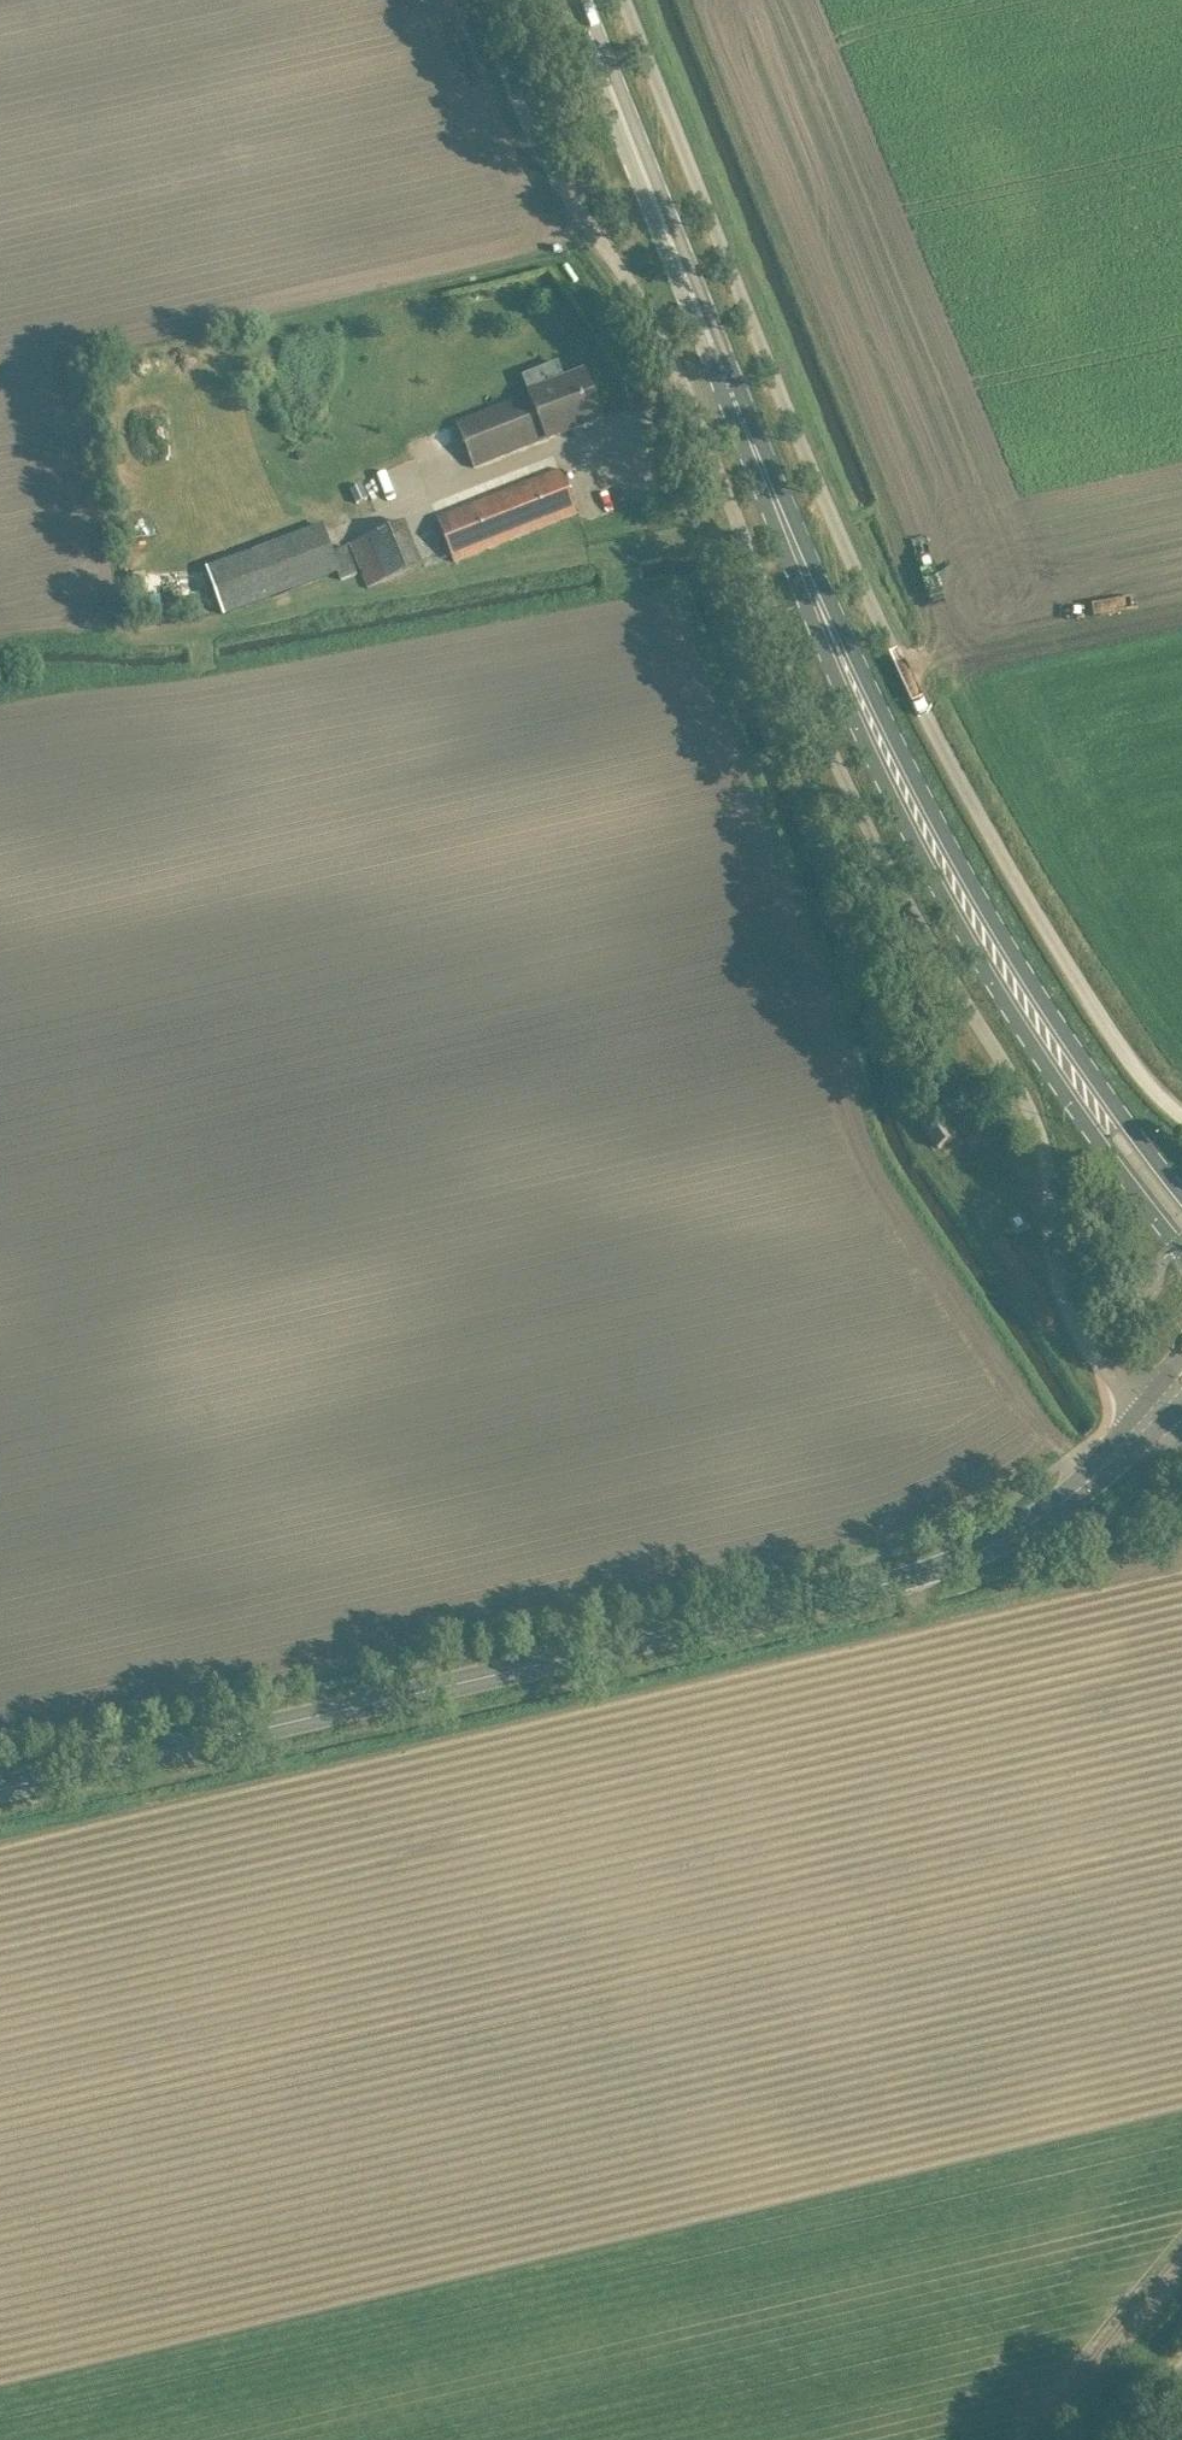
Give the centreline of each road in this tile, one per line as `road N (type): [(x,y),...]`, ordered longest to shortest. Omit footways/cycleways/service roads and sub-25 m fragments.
road 1 (unclassified): [(478,0),(535,147),(579,228),(619,270),(673,356),(816,725),(930,960),(1028,1110),(1045,1158),(1063,1298),(1084,1344),(1153,1416)]
road 2 (unclassified): [(1181,1114),(1132,1065),(1061,960),(902,671),(623,0)]
road 3 (tertiary): [(0,1784),(950,1566),(1050,1517),(1153,1416)]
road 4 (primary): [(1081,1080),(1043,1031),(920,821),(822,618),(576,0)]
road 5 (primary): [(1081,1080),(1107,1147),(1181,1243)]
road 6 (primary): [(1181,1198),(1081,1080)]

